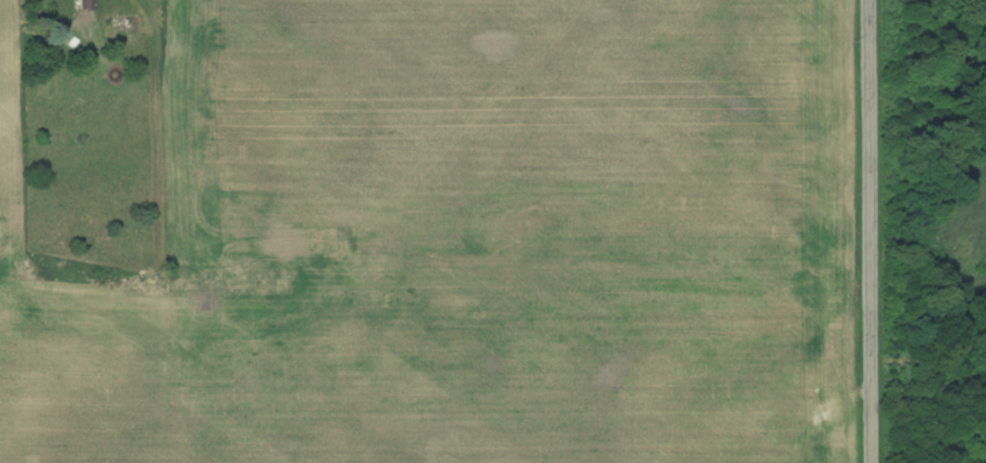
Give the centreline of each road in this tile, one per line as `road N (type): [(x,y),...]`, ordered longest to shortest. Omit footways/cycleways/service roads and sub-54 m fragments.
road 1 (residential): [(874,462),(870,0)]

